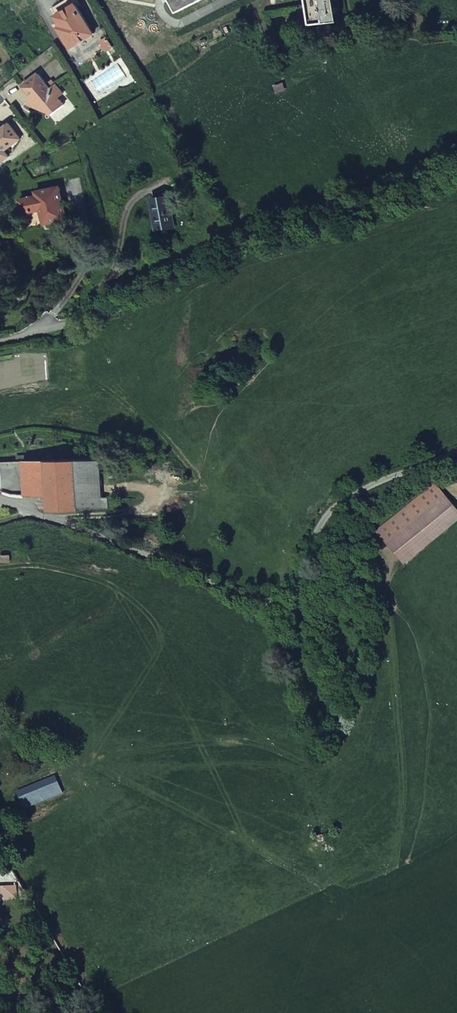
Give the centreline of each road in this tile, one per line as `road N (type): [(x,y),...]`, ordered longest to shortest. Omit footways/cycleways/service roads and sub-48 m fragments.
road 1 (residential): [(0,500),(266,601),(297,576),(325,521),(347,499),(456,451)]

